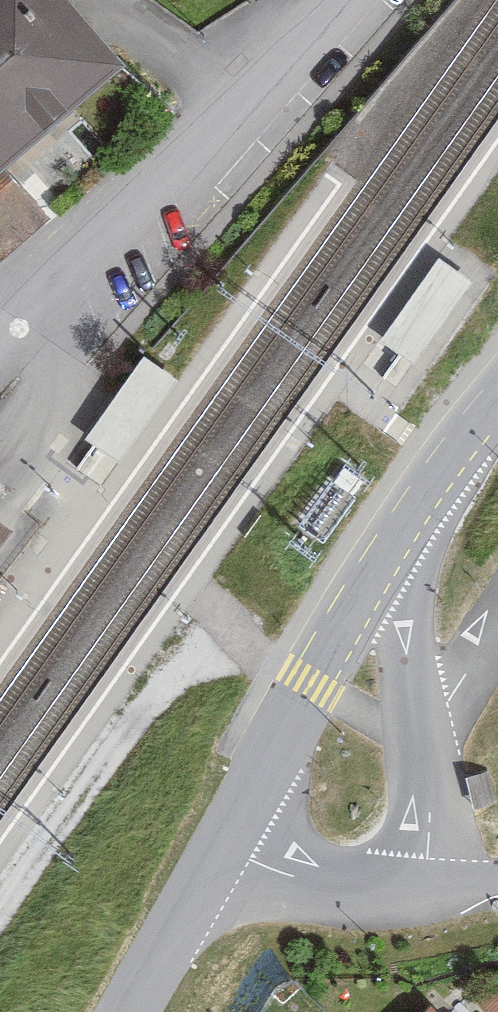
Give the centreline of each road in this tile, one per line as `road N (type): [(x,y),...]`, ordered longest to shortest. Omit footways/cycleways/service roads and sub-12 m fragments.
road 1 (tertiary): [(389,550),(221,850)]
road 2 (residential): [(426,888),(423,735),(389,550)]
road 3 (residential): [(15,333),(231,108)]
road 4 (residential): [(426,888),(304,878),(221,850)]
road 5 (tertiary): [(221,850),(125,1011)]
road 6 (tertiary): [(497,405),(389,550)]
road 7 (residential): [(118,0),(231,108)]
road 8 (residential): [(231,108),(339,0)]

